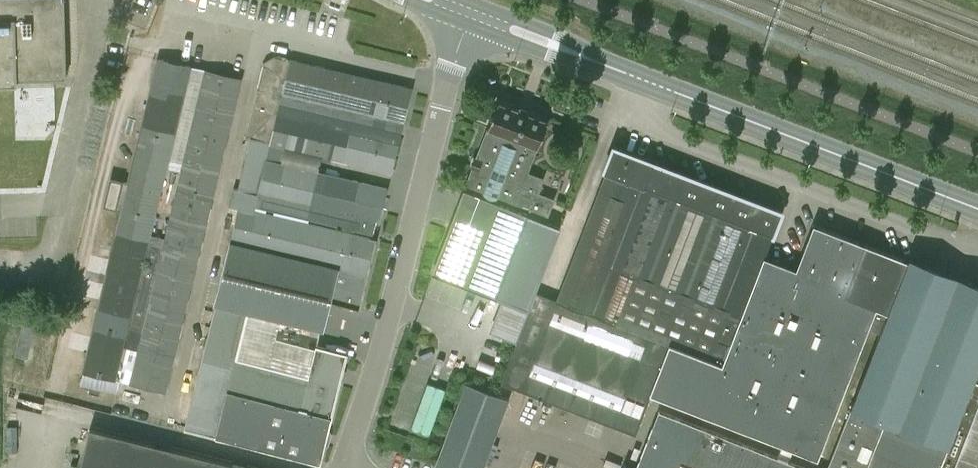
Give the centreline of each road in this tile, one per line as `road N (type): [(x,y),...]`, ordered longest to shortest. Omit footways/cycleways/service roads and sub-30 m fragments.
road 1 (tertiary): [(472,14),(977,208)]
road 2 (unclassified): [(347,467),(451,68),(472,14)]

